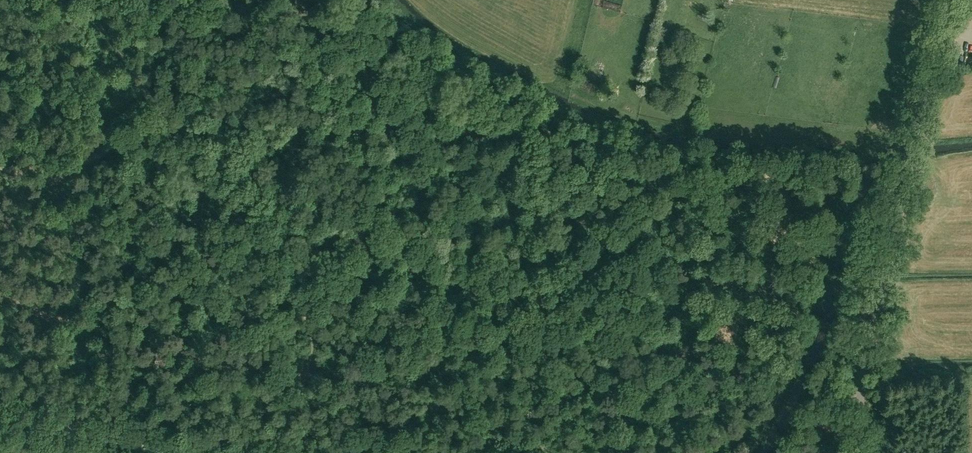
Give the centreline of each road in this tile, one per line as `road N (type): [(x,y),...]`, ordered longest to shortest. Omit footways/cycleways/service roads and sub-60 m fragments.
road 1 (unclassified): [(849,452),(908,160),(951,0)]
road 2 (track): [(182,452),(0,413)]

